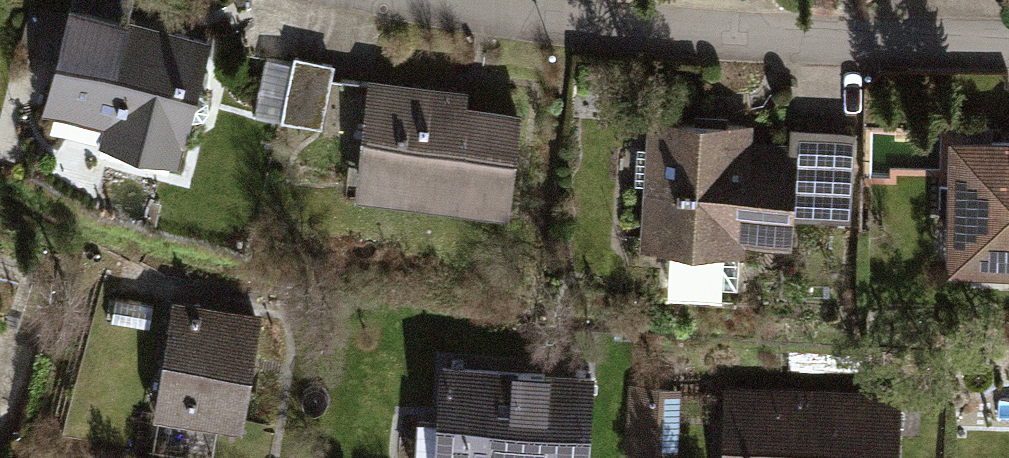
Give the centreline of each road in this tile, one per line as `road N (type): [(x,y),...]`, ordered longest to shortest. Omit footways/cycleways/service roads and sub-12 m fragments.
road 1 (residential): [(1008,46),(650,28),(431,0)]

